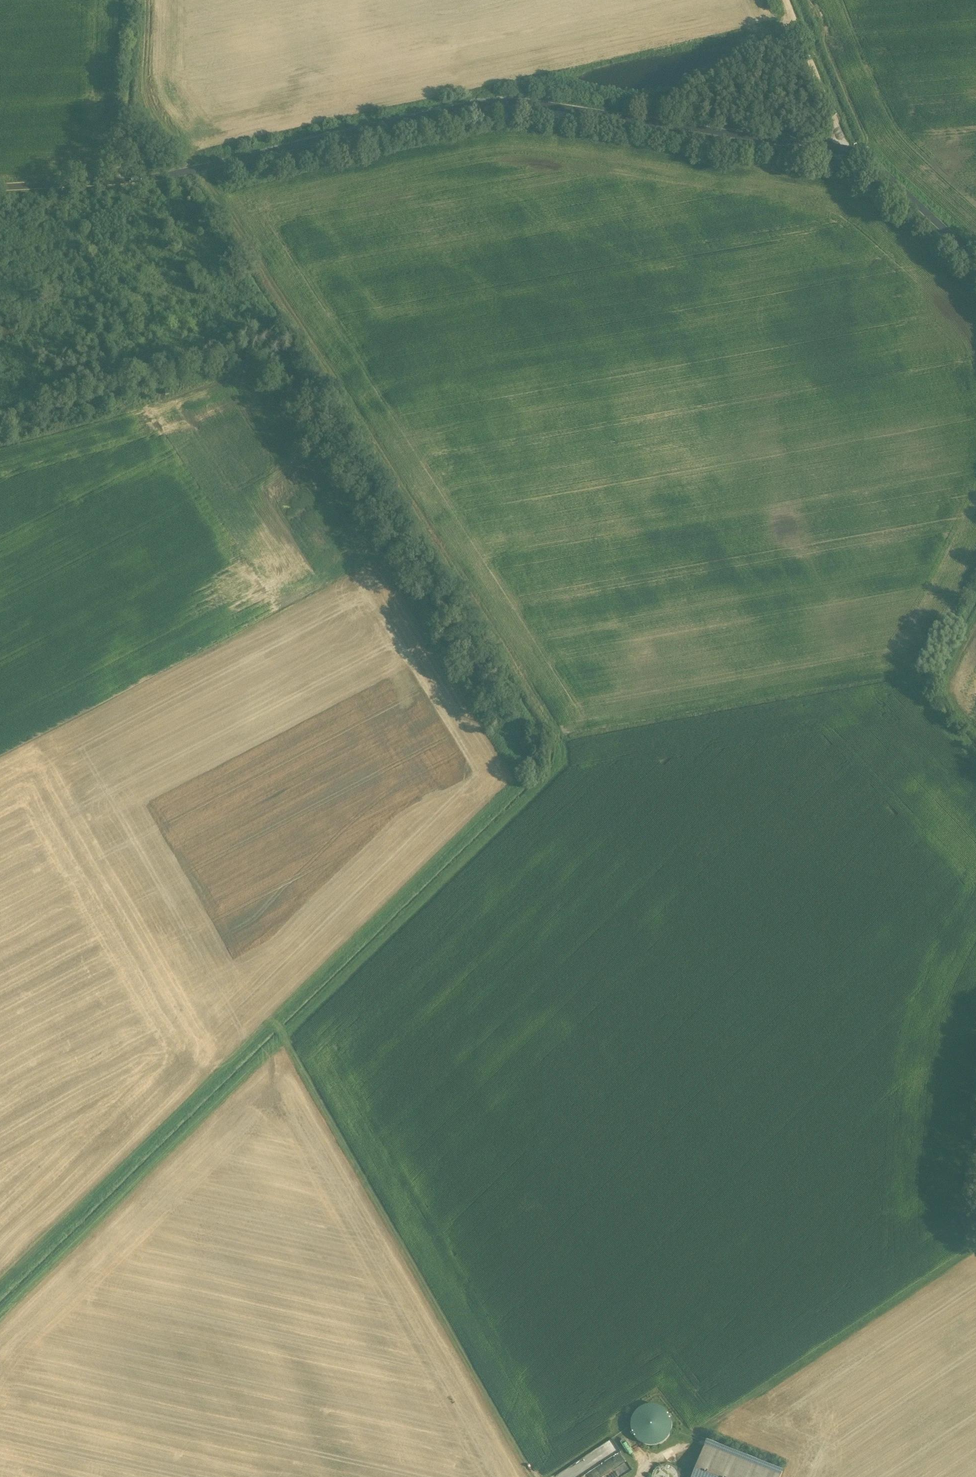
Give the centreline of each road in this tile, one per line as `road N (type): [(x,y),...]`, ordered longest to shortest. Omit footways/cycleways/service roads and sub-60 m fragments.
road 1 (unclassified): [(0,187),(155,180),(497,102),(849,155)]
road 2 (track): [(275,1025),(536,1476)]
road 3 (track): [(975,1247),(640,1476)]
road 4 (unclassified): [(790,0),(849,155)]
road 5 (unclassified): [(849,155),(887,171),(975,257)]

